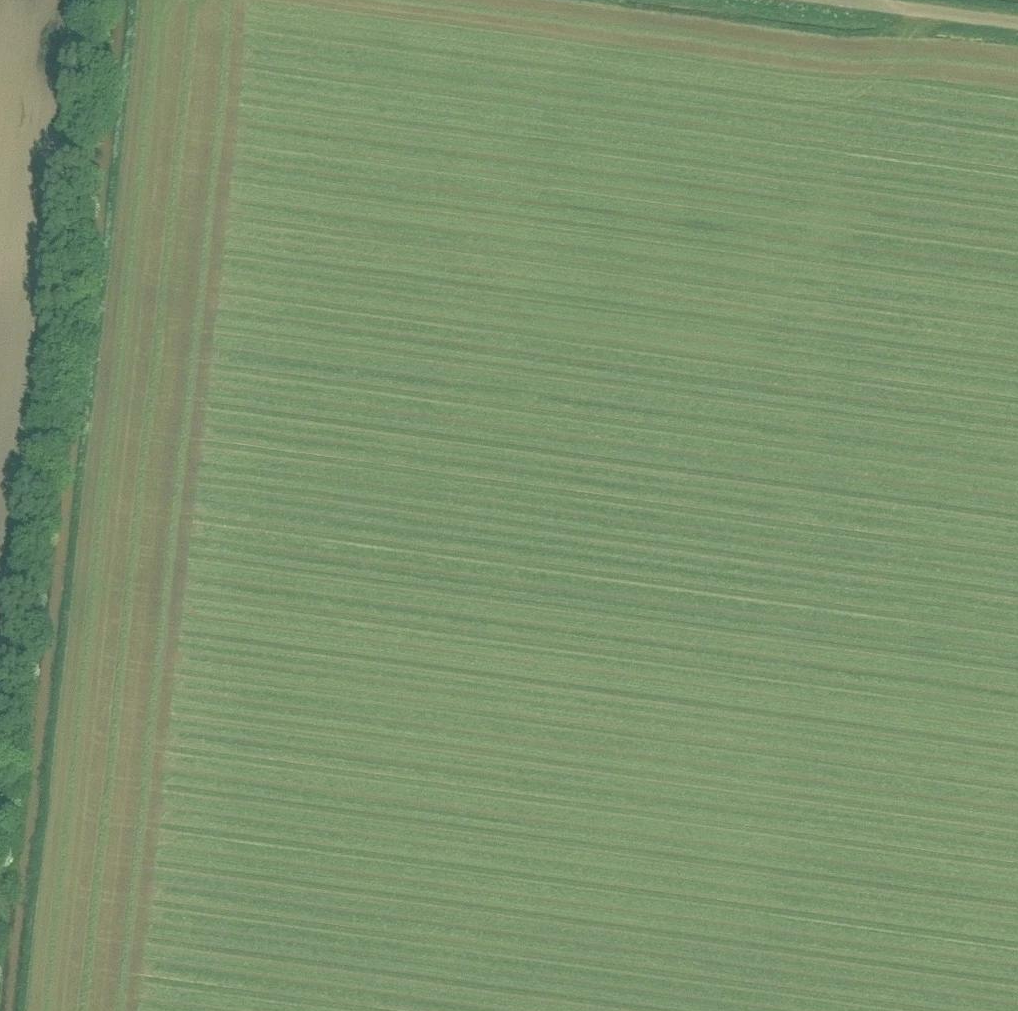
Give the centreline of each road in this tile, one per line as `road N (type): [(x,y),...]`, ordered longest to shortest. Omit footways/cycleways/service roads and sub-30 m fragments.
road 1 (unclassified): [(799,0),(1017,29)]

